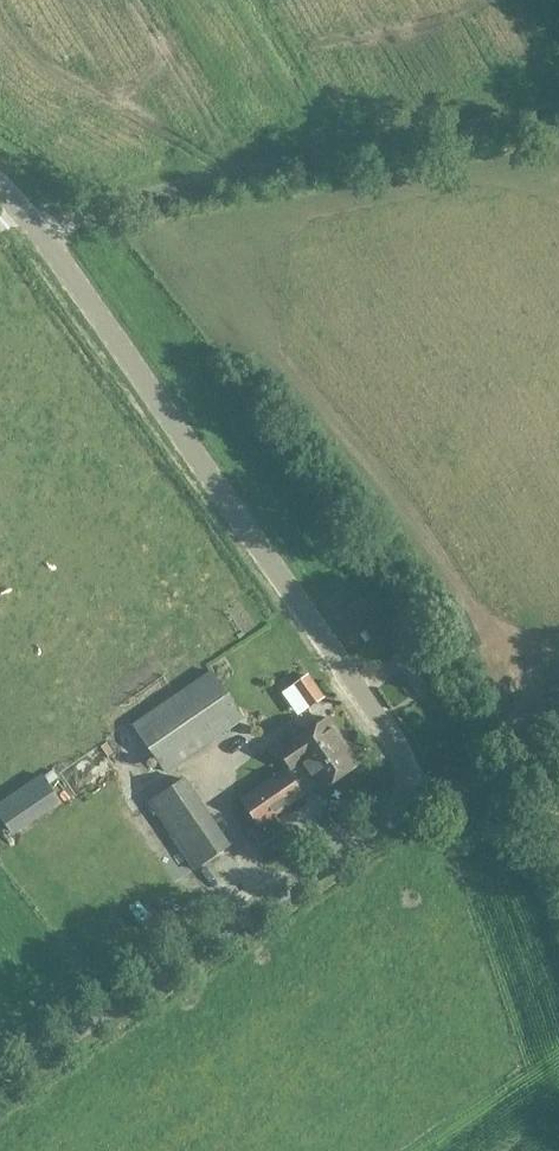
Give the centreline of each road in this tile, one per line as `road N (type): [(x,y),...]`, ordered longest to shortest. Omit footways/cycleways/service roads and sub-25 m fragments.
road 1 (unclassified): [(422,794),(412,762),(83,284),(0,186)]
road 2 (unclassified): [(0,1089),(415,820),(422,794)]
road 3 (unclassified): [(422,794),(528,772),(558,756)]

